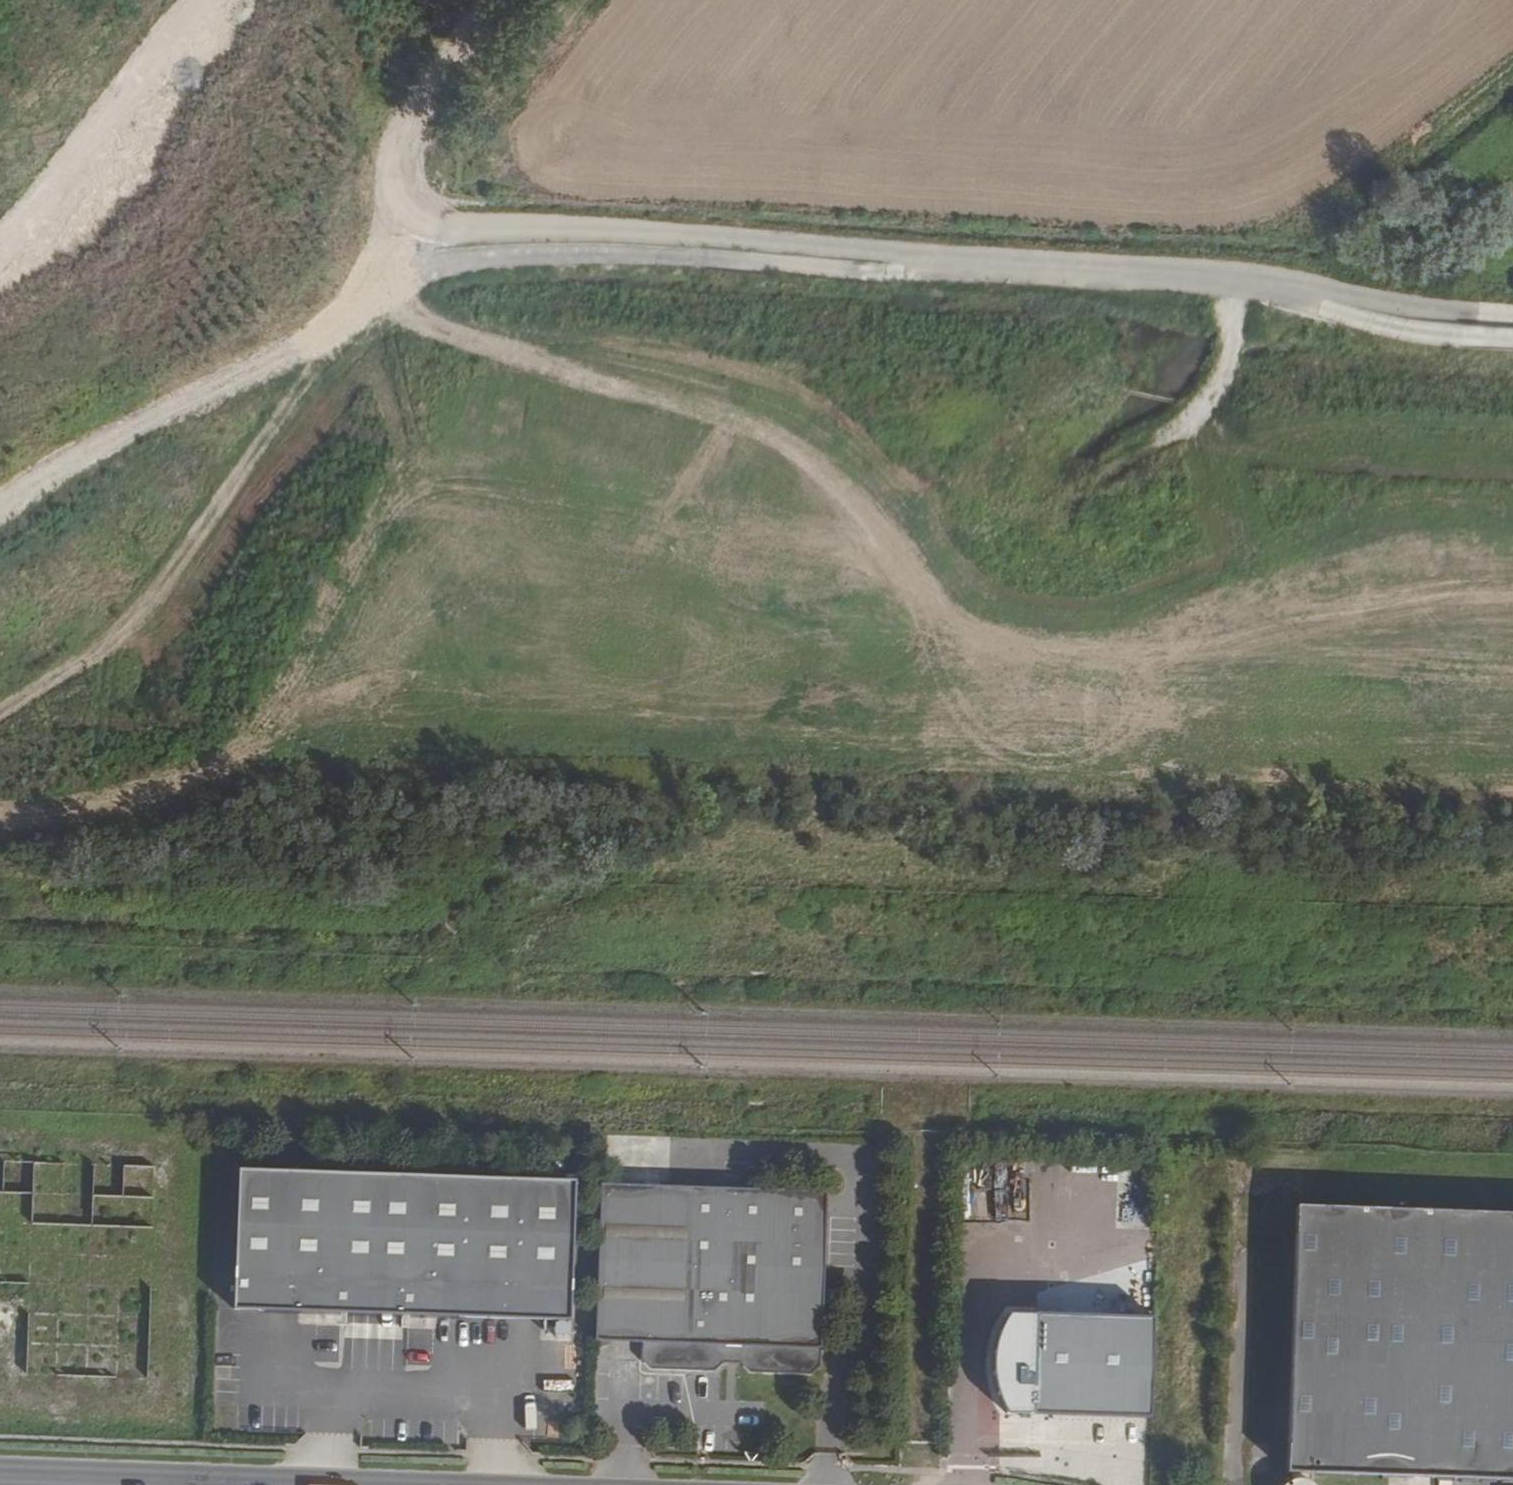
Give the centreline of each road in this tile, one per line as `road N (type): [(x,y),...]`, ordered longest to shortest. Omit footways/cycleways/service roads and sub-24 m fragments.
road 1 (track): [(0,526),(310,326),(411,245)]
road 2 (track): [(215,0),(71,190),(0,264)]

